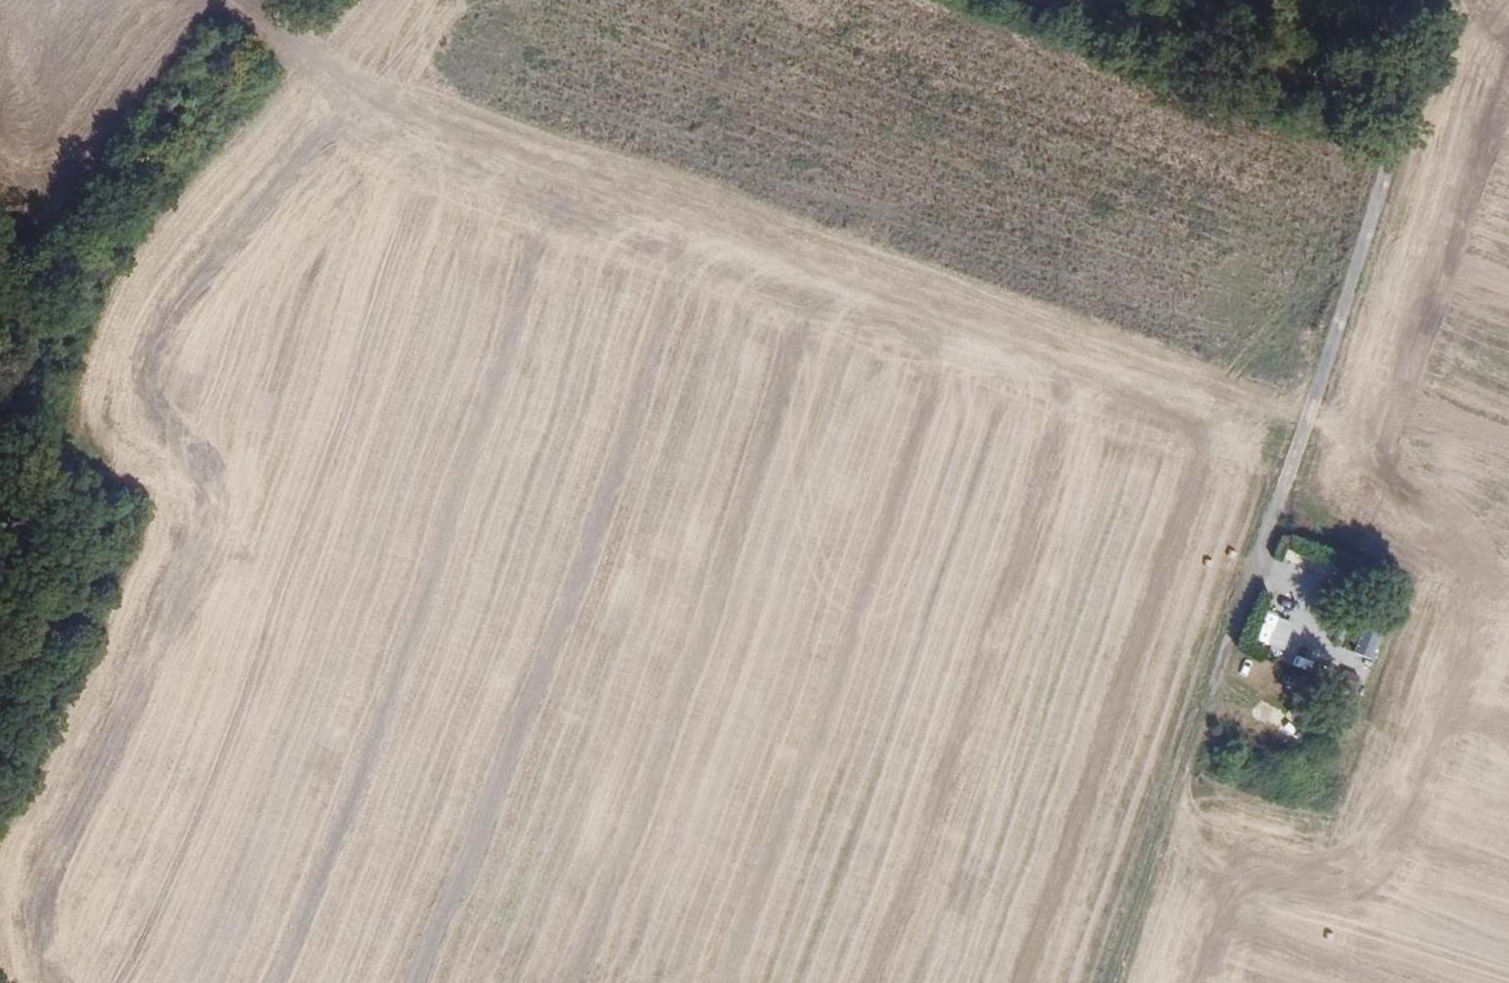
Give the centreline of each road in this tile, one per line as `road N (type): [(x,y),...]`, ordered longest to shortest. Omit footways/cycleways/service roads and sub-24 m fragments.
road 1 (track): [(1109,982),(1249,597),(1437,0)]

